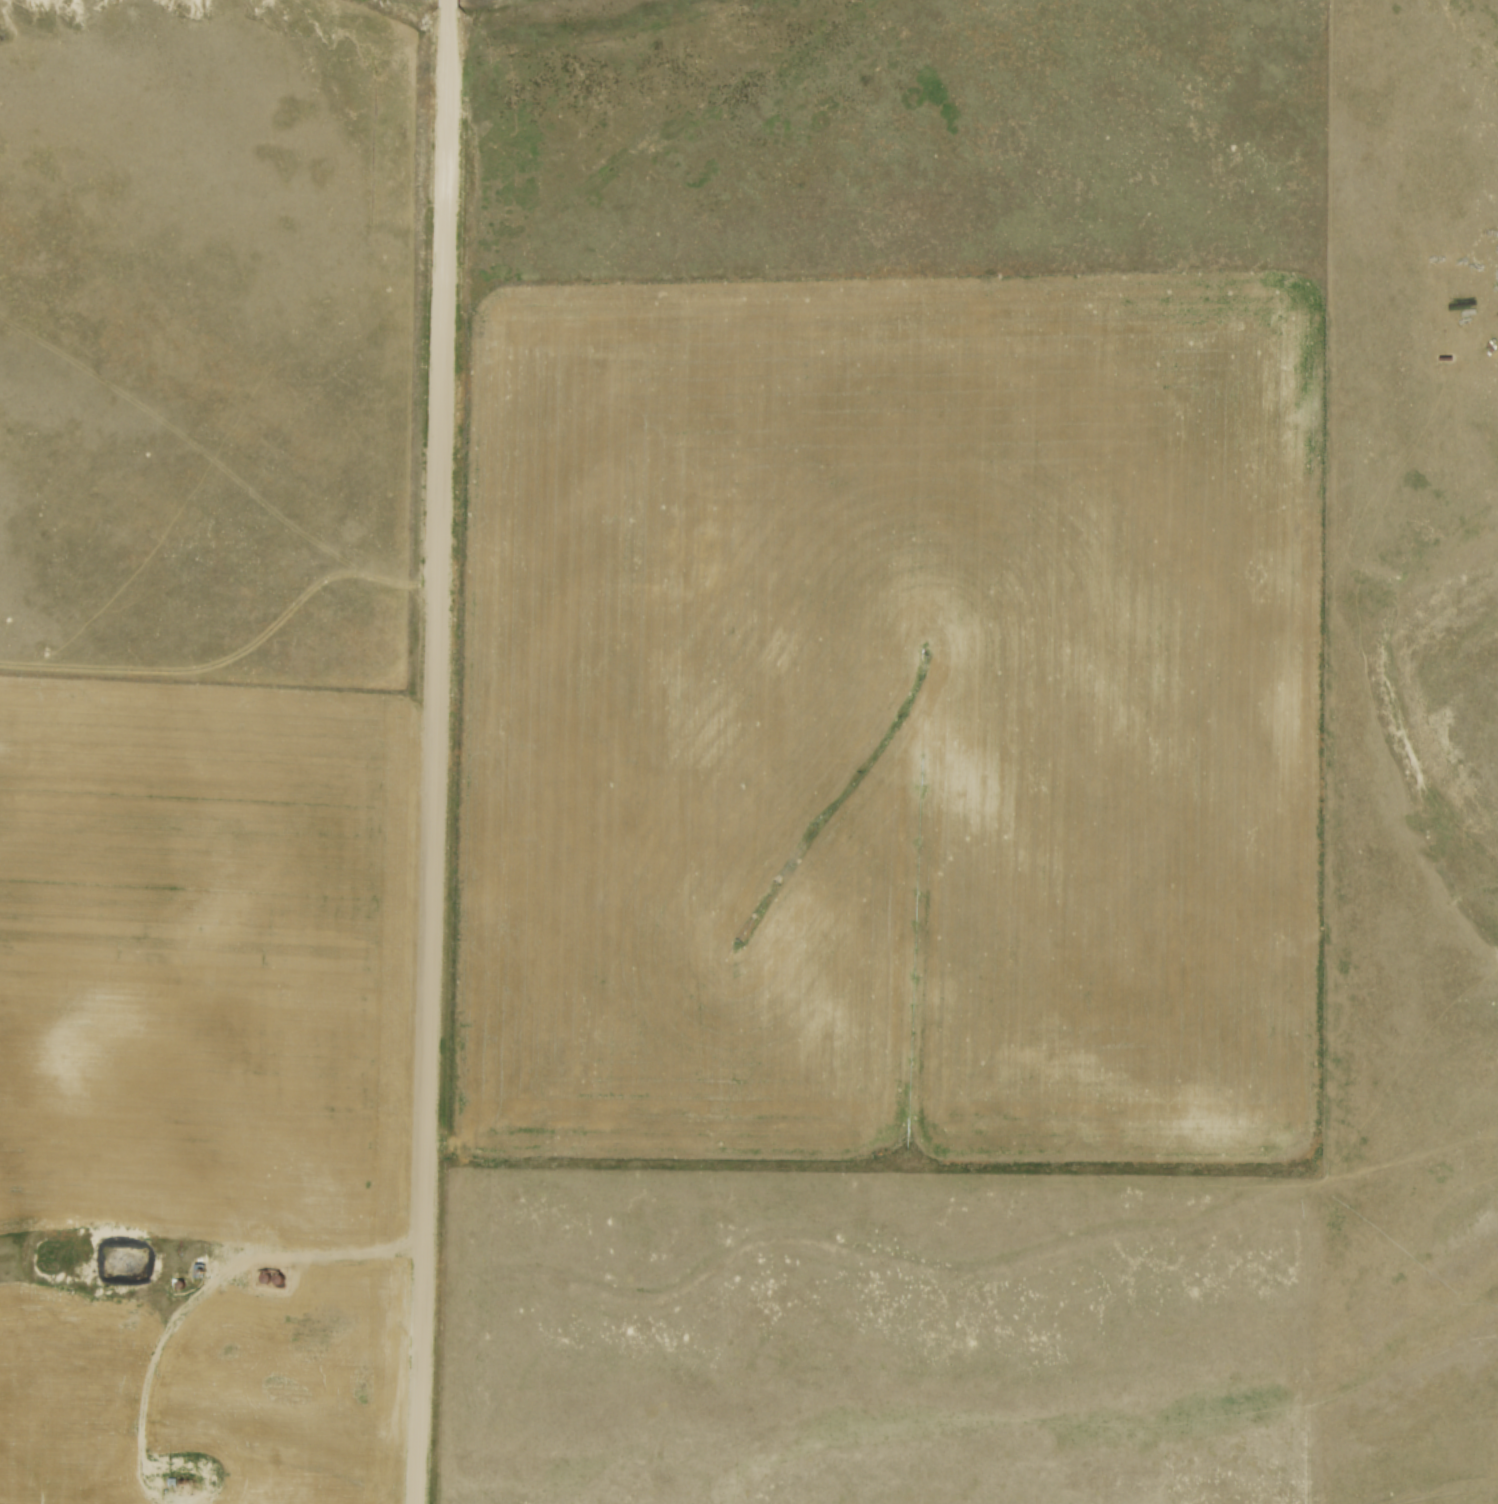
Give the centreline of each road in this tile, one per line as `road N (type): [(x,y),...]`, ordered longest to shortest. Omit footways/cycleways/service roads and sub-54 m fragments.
road 1 (residential): [(417,1503),(458,0)]

